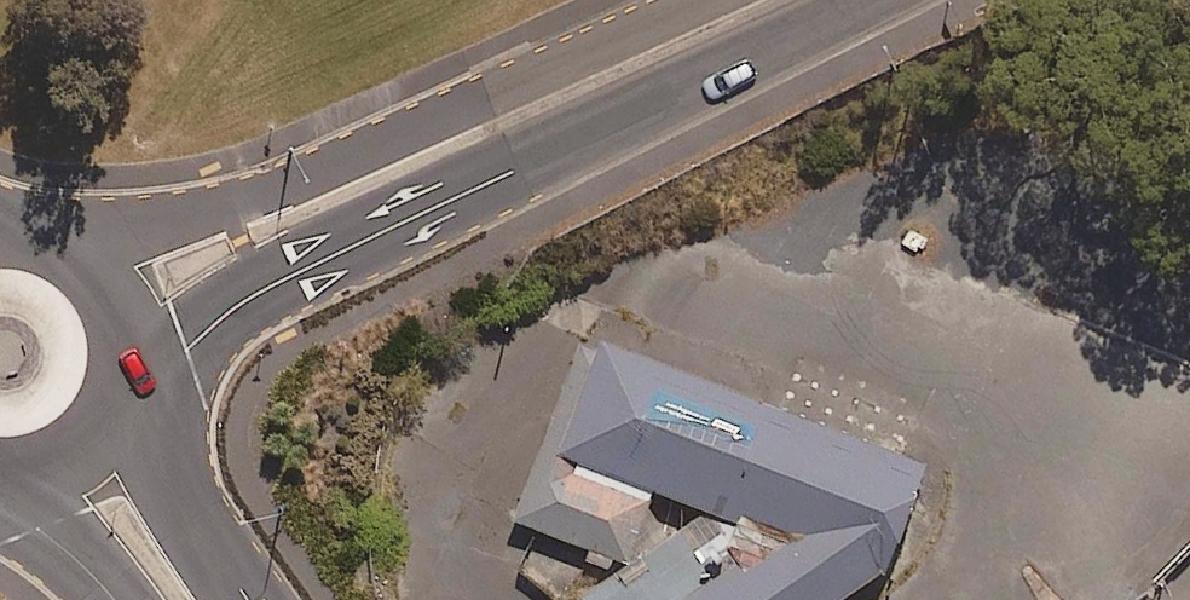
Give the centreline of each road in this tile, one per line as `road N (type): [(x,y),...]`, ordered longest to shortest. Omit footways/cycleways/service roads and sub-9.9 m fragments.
road 1 (secondary): [(878,0),(298,271),(118,381)]
road 2 (residential): [(41,239),(113,232),(258,196),(696,0)]
road 3 (secondary): [(116,389),(249,599)]
road 4 (secondary): [(41,239),(79,261),(107,295),(121,337),(118,381)]
road 5 (secondary): [(115,599),(0,492)]
road 6 (secondary): [(116,389),(71,450),(0,471)]

